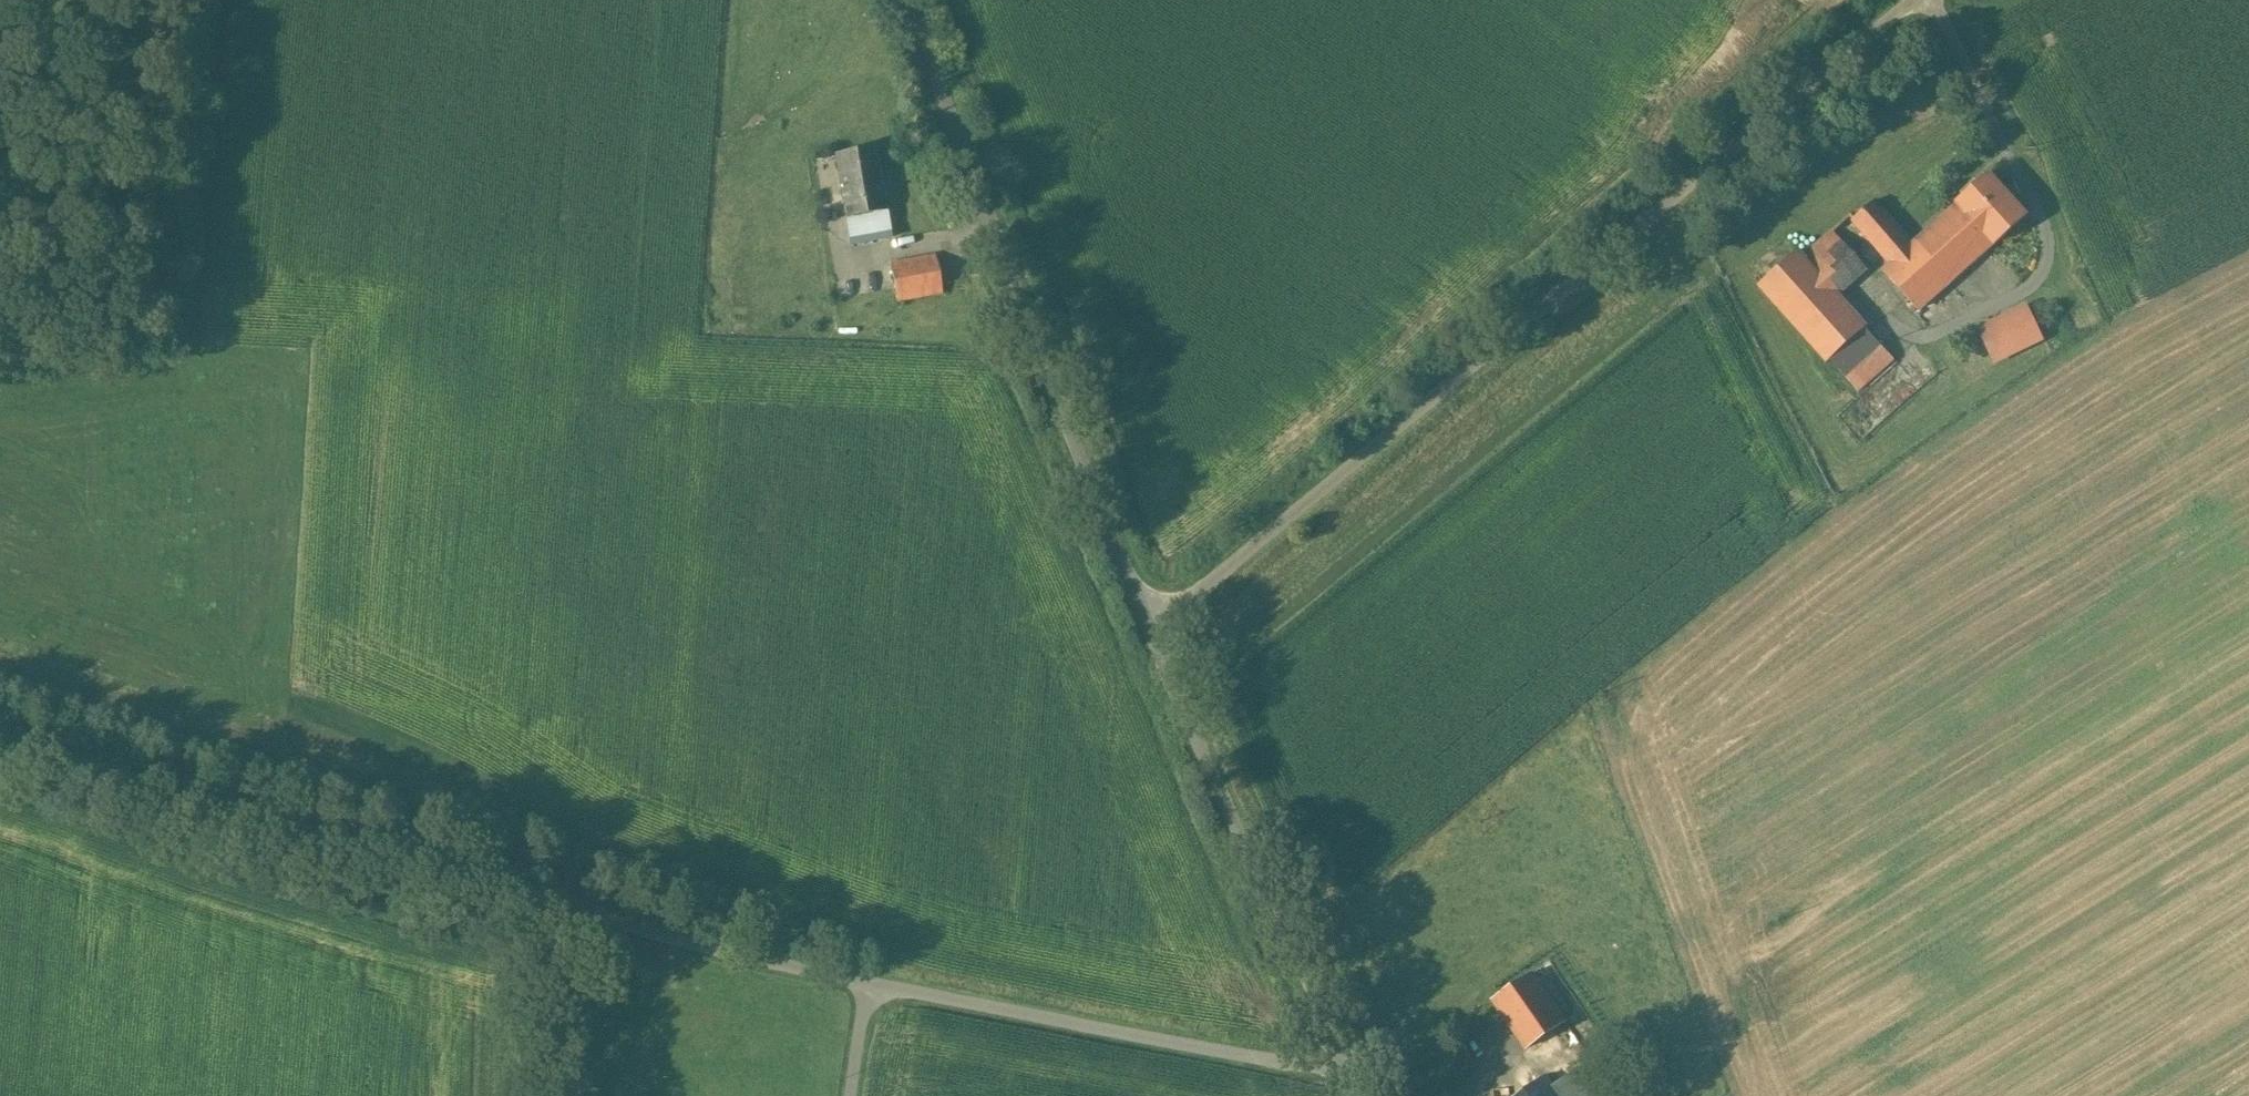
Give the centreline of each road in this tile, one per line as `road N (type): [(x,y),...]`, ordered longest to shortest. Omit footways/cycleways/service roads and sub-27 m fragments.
road 1 (unclassified): [(0,725),(670,938),(1354,1072)]
road 2 (unclassified): [(1155,619),(1912,0)]
road 3 (unclassified): [(913,0),(1155,619)]
road 4 (unclassified): [(1155,619),(1354,1072)]
road 5 (track): [(572,1095),(577,905)]

